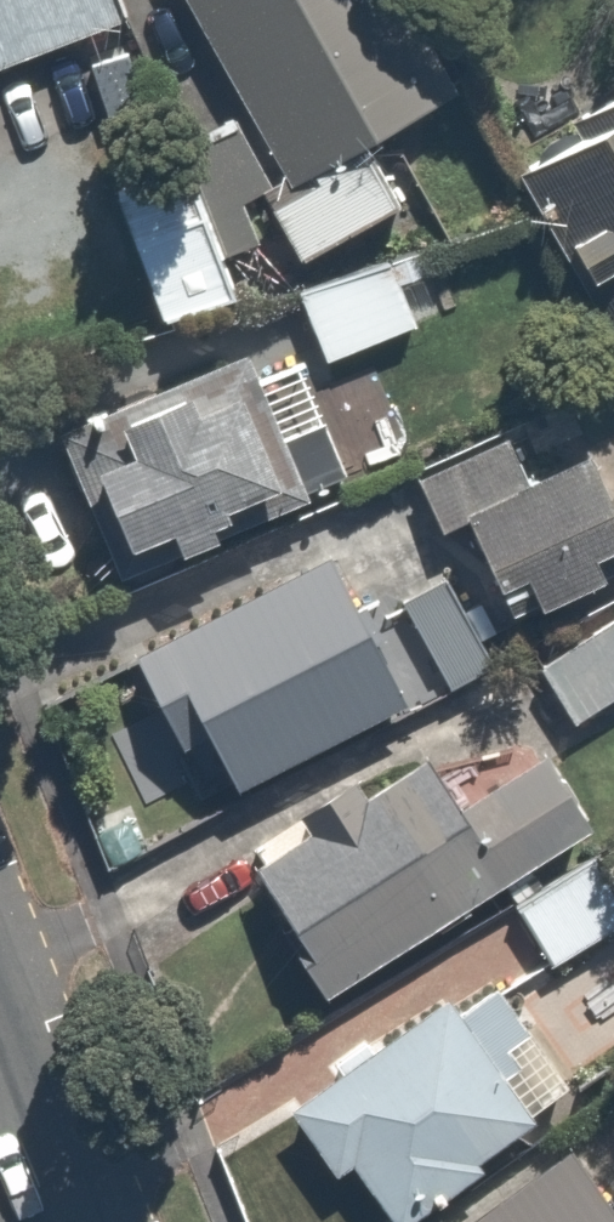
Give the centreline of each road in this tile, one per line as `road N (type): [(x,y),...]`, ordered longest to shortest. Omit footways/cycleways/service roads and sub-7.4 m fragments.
road 1 (unclassified): [(57,1221),(0,1076)]

